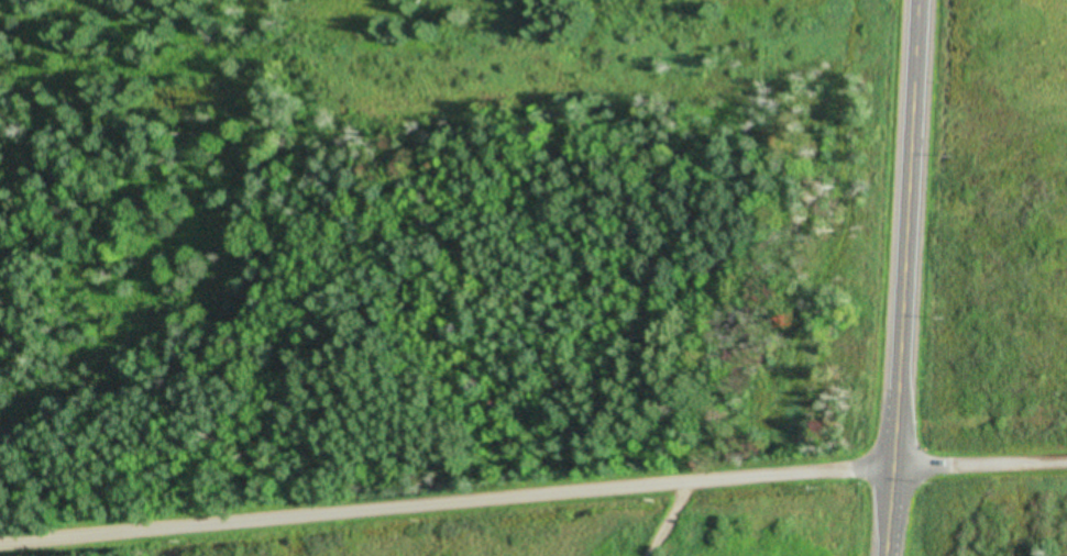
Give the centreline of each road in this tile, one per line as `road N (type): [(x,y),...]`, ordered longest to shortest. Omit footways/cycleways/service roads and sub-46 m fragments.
road 1 (residential): [(113,555),(386,498),(754,471),(881,478)]
road 2 (primary): [(907,0),(874,555)]
road 3 (residential): [(881,478),(1066,474)]

